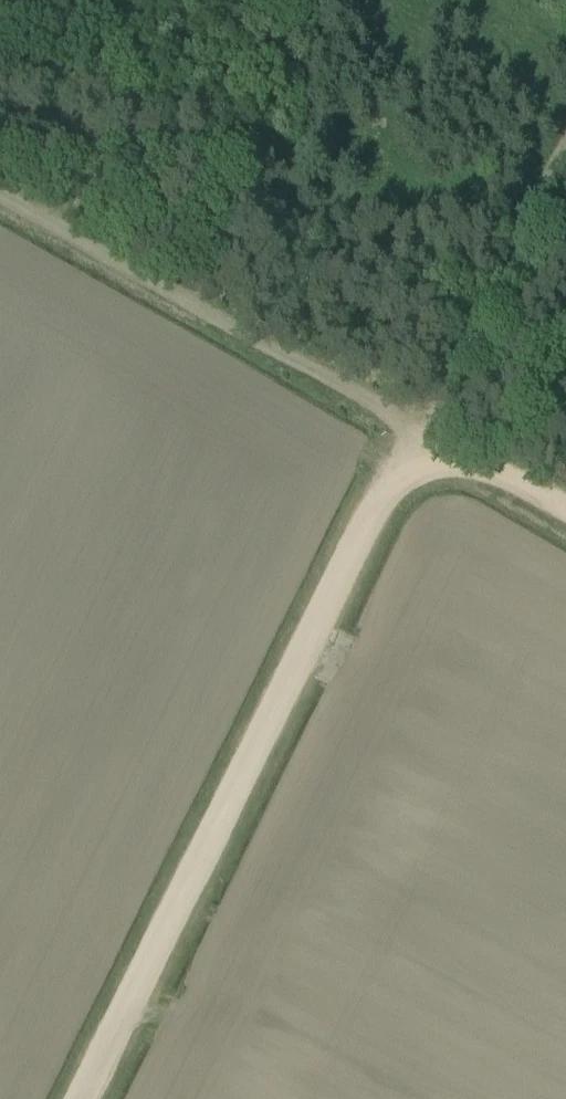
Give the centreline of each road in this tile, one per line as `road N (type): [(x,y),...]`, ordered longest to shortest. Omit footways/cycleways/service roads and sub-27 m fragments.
road 1 (track): [(85,1098),(370,509),(393,477),(423,459),(467,463),(565,510)]
road 2 (track): [(0,204),(412,426),(423,459)]
road 3 (track): [(565,131),(412,426)]
road 4 (track): [(506,475),(565,368)]

